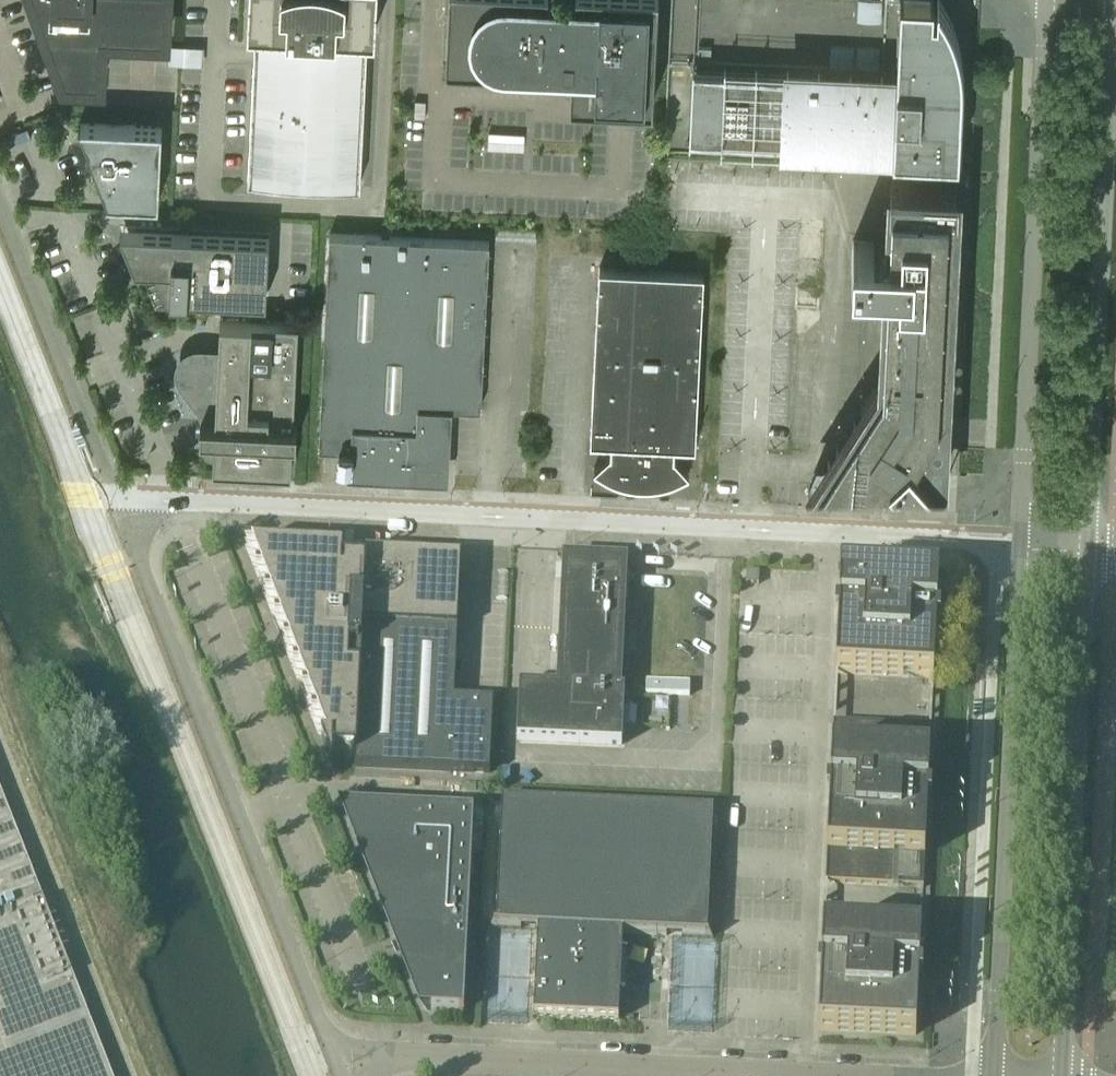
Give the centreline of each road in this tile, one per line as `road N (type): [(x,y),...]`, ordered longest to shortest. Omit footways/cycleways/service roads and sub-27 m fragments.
road 1 (unclassified): [(116,498),(1020,543)]
road 2 (unclassified): [(341,1075),(116,498)]
road 3 (tertiary): [(1090,547),(1112,0)]
road 4 (tertiary): [(1046,0),(1020,543)]
road 5 (tertiary): [(1020,543),(994,1075)]
road 6 (tertiary): [(1063,1075),(1090,547)]
road 7 (unclassified): [(346,1075),(423,1054),(835,1075)]
road 8 (unclassified): [(116,498),(0,209)]

